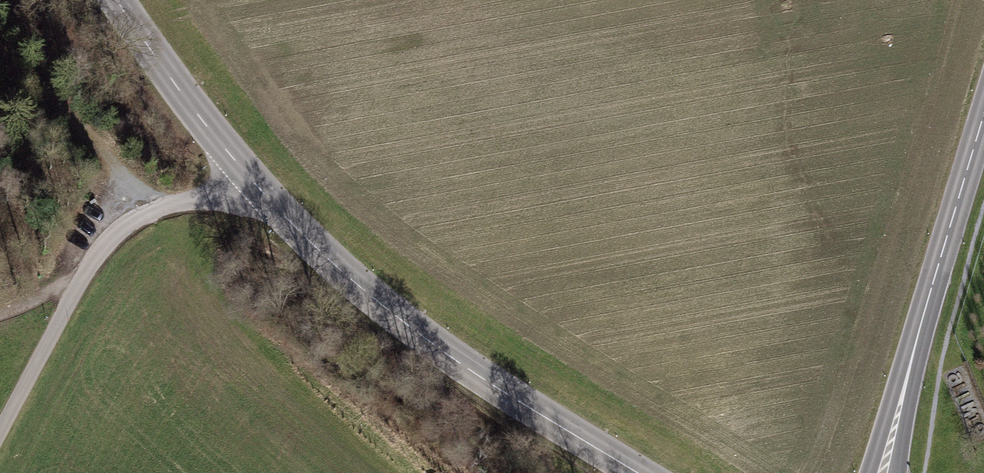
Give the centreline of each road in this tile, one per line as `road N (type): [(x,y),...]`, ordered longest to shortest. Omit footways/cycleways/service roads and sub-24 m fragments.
road 1 (tertiary): [(641,472),(447,355),(311,244),(245,177)]
road 2 (unclassified): [(0,444),(90,266),(139,214),(245,177)]
road 3 (tertiary): [(983,110),(884,472)]
road 4 (tertiary): [(245,177),(121,0)]

